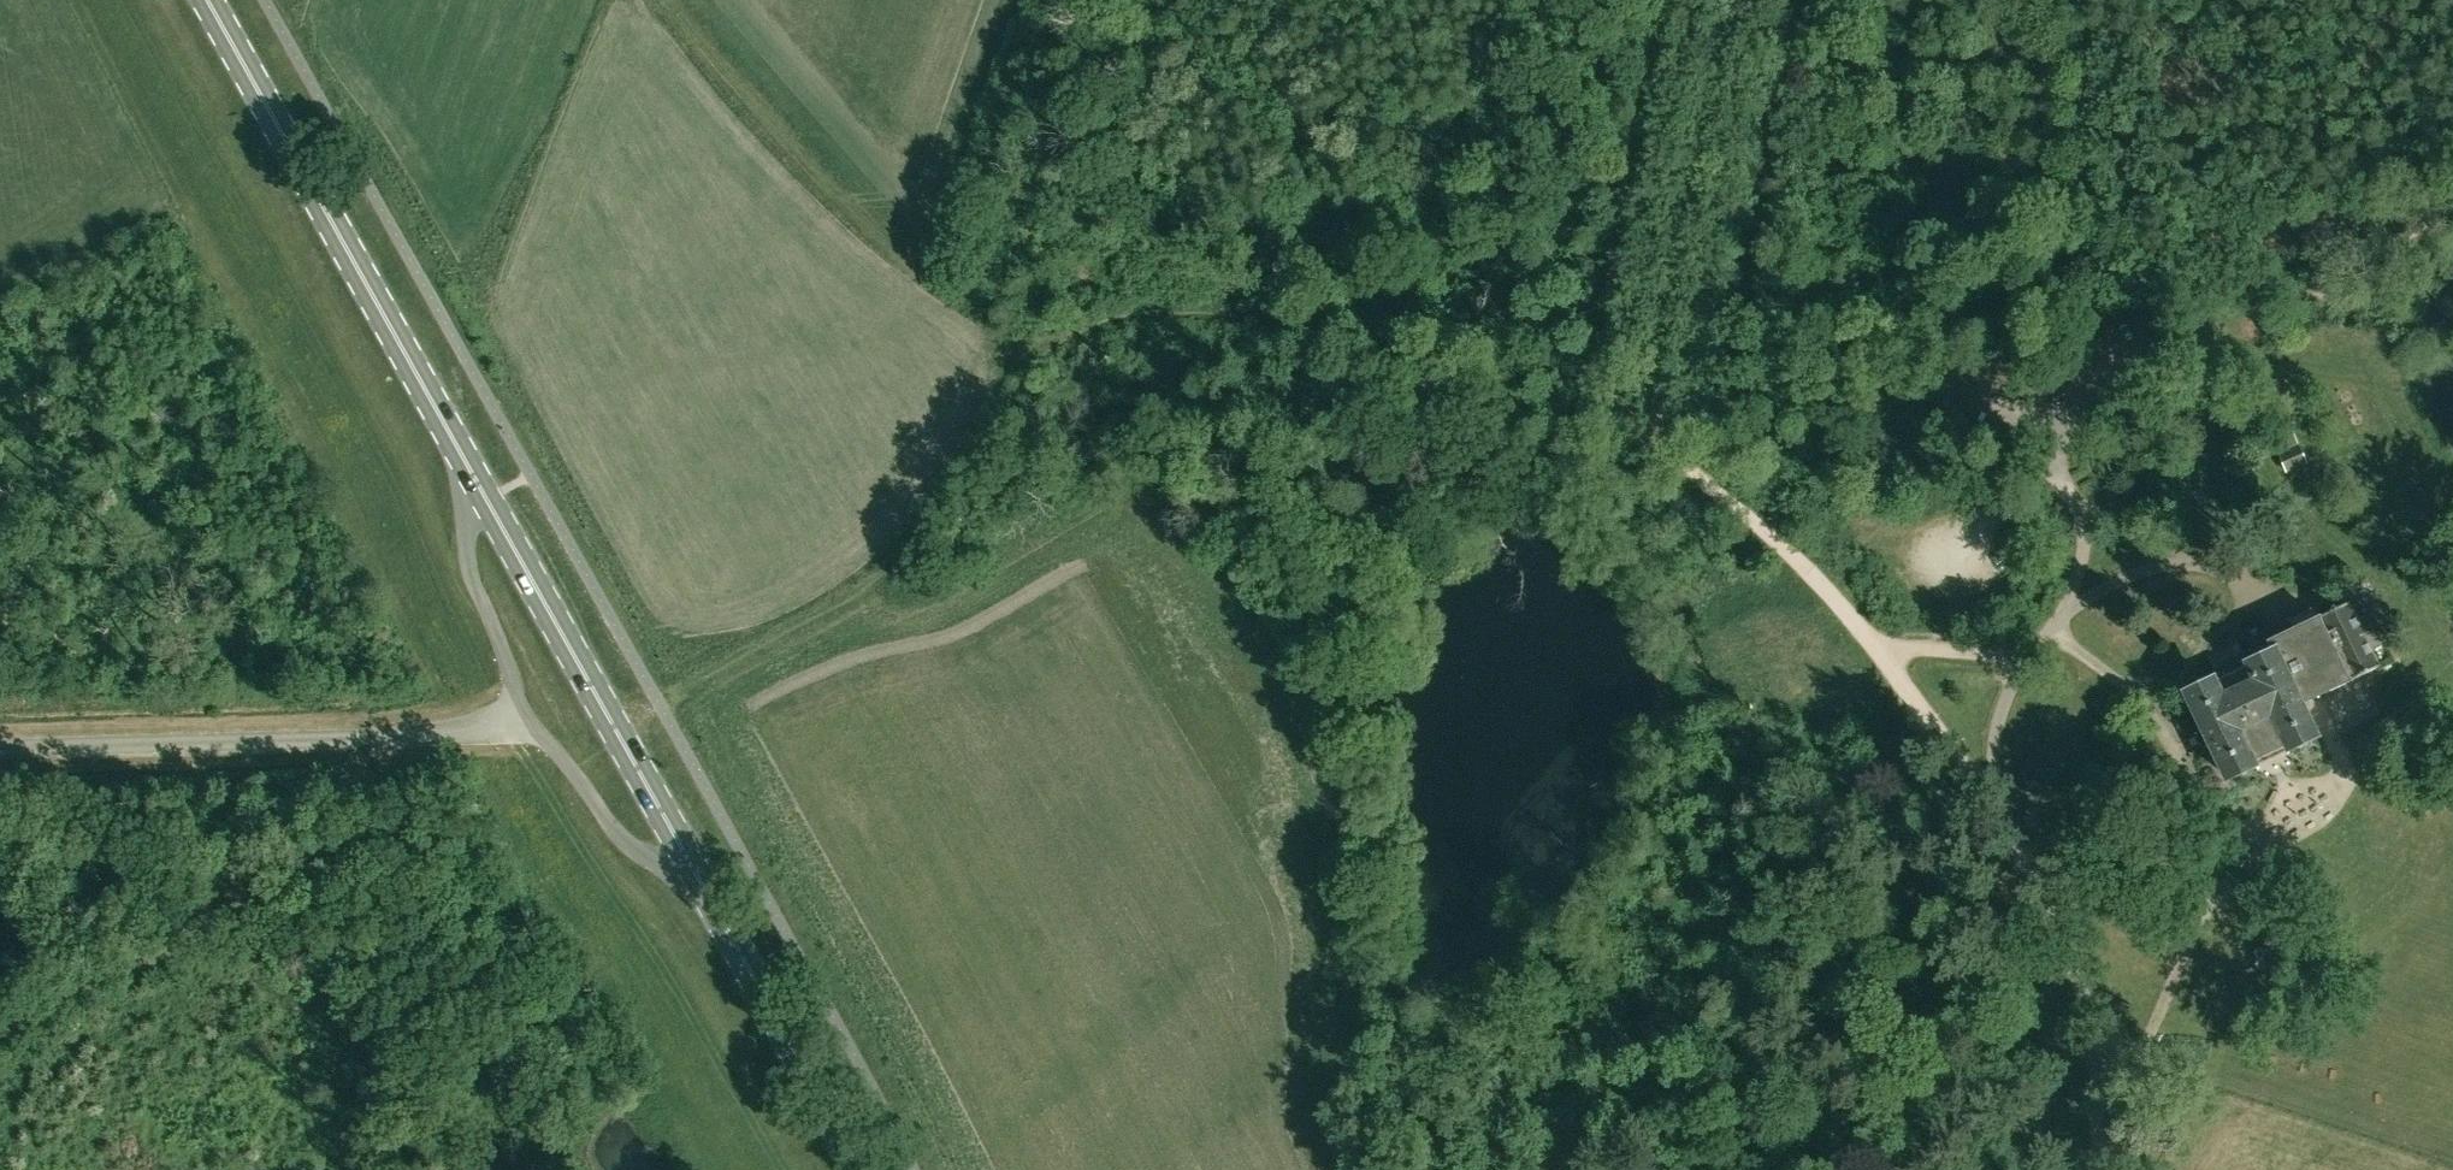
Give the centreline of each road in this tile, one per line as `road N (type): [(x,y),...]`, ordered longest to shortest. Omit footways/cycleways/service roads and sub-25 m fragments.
road 1 (primary): [(856,1169),(209,0)]
road 2 (track): [(2005,816),(1884,650),(1683,454),(1663,406),(1660,355),(1728,23)]
road 3 (unclassified): [(2101,1169),(2104,1085),(2095,1025),(2005,816),(1994,771),(1997,723),(2029,655)]
road 4 (track): [(2338,741),(2343,786),(2259,851),(2206,909),(2161,1003),(2107,1169)]
road 5 (track): [(2065,419),(2055,459),(2087,539),(2071,608)]
road 6 (unclassified): [(1884,650),(2029,655)]

